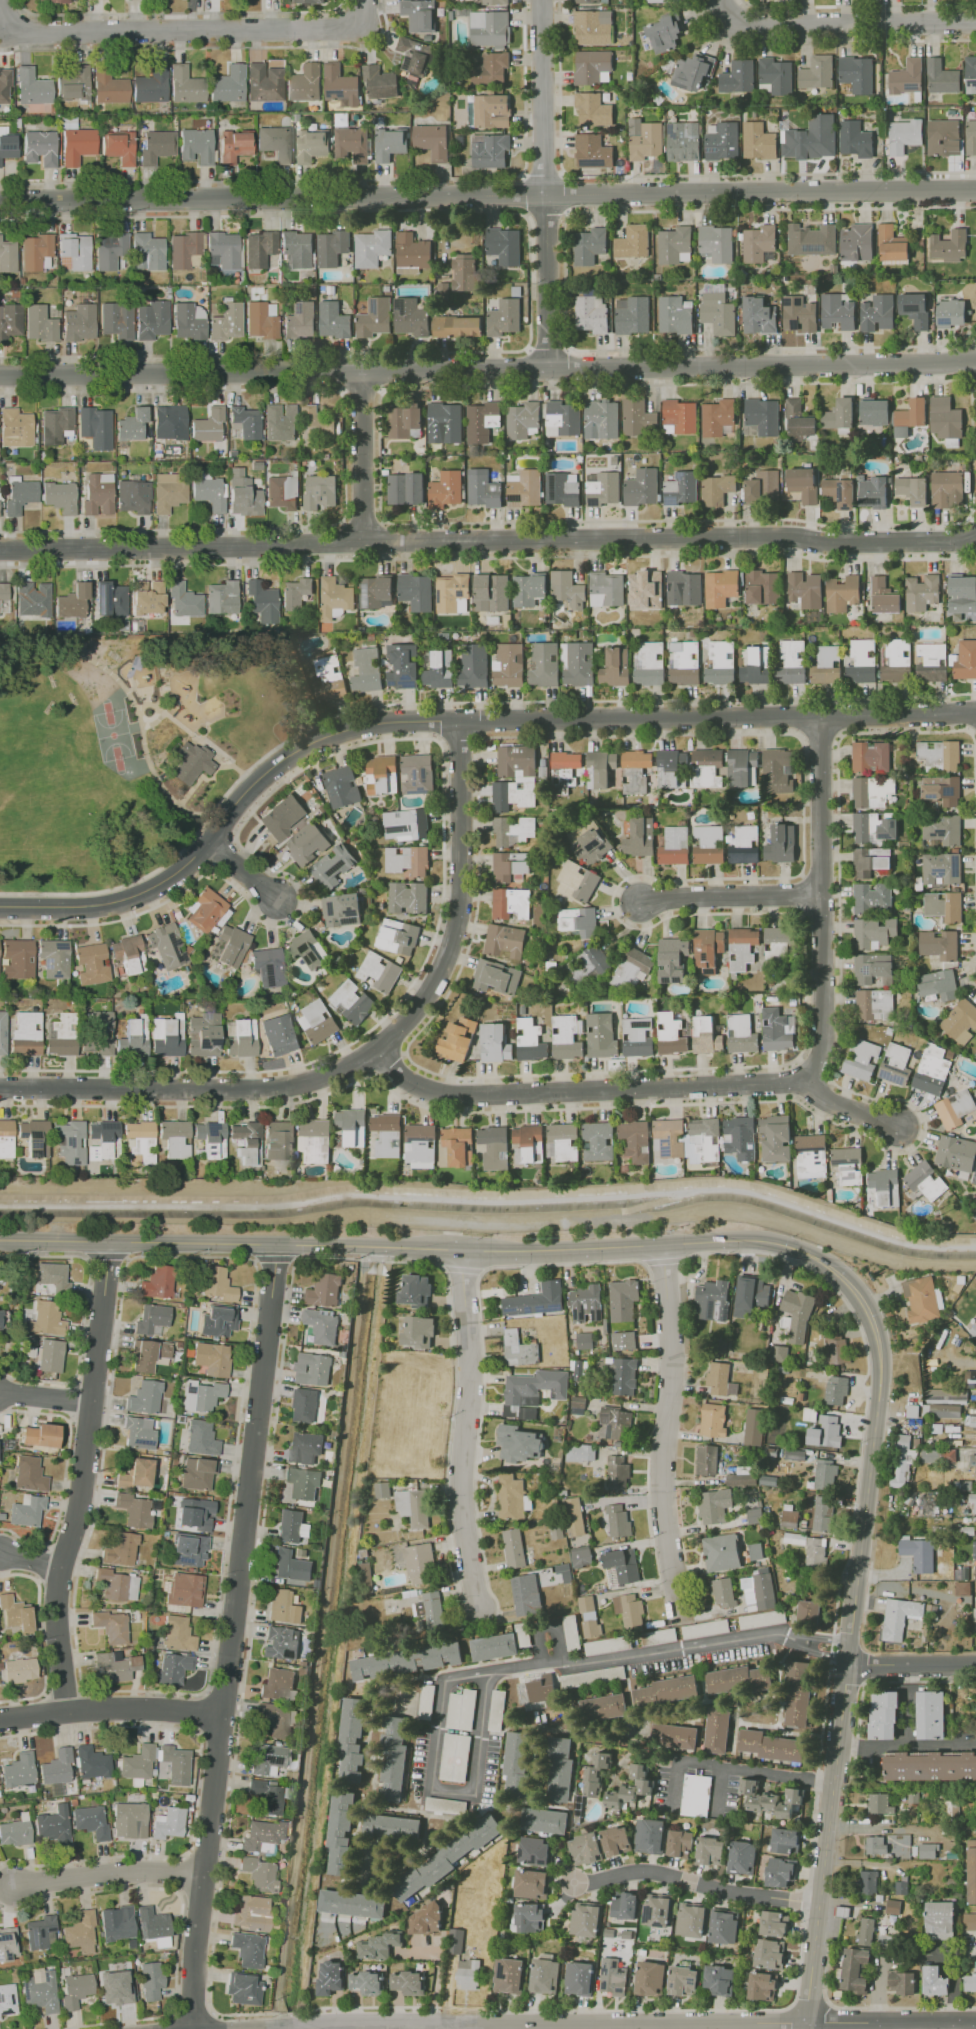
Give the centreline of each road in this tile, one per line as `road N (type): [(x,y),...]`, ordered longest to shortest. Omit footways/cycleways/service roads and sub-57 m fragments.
road 1 (residential): [(975,711),(404,721),(352,729),(303,746),(270,770),(209,843),(145,892),(92,907),(0,907)]
road 2 (residential): [(975,360),(0,376)]
road 3 (residential): [(975,536),(0,551)]
road 4 (residential): [(0,201),(975,189)]
road 5 (tertiary): [(763,1246),(808,1255),(840,1278),(877,1337),(883,1385),(803,2028)]
road 6 (residential): [(278,1247),(202,1873),(193,2028)]
road 7 (tertiary): [(763,1246),(463,1251),(0,1243)]
road 8 (residential): [(804,2022),(287,2028)]
road 9 (residential): [(108,1246),(83,1486),(57,1604),(64,1711)]
road 10 (residential): [(804,1080),(475,1096),(411,1081),(380,1051)]
road 11 (residential): [(0,0),(7,15),(35,31),(344,27),(363,18),(367,0)]
road 12 (residential): [(380,1051),(341,1073),(245,1091),(0,1088)]
road 13 (residential): [(661,1250),(672,1356),(663,1485),(681,1619)]
road 14 (residential): [(821,715),(824,1040),(804,1080)]
road 15 (residential): [(542,0),(547,367)]
road 16 (residential): [(463,1251),(471,1386),(460,1484),(475,1605)]
road 17 (residential): [(460,720),(456,938),(418,1010),(380,1051)]
road 18 (residential): [(723,23),(975,21)]
road 19 (residential): [(221,1715),(142,1707),(0,1720)]
road 20 (residential): [(202,1873),(105,1875),(17,1889)]
road 21 (residential): [(822,897),(640,902)]
road 22 (residential): [(363,371),(363,542)]
road 23 (residential): [(975,2022),(804,2022)]
road 24 (residential): [(846,1665),(975,1664)]

